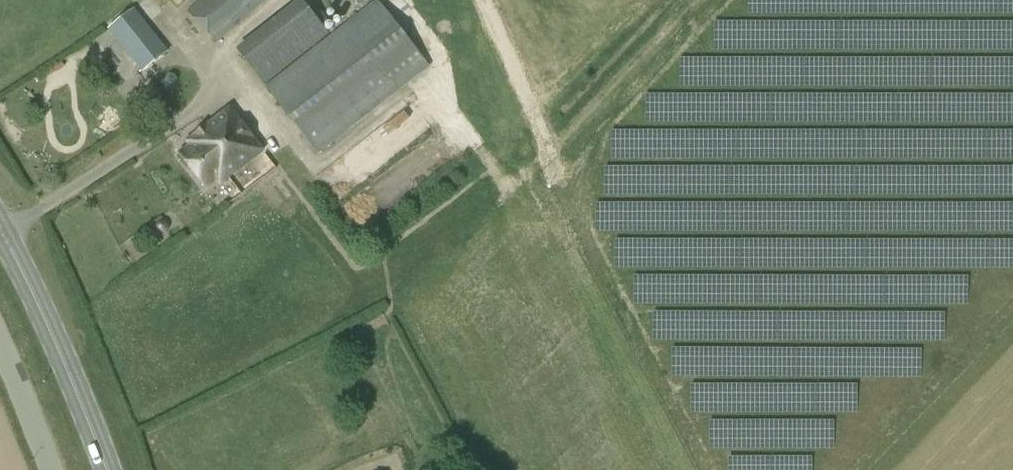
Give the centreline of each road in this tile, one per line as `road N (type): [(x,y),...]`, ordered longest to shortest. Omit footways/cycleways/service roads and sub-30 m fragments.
road 1 (track): [(722,0),(595,137),(581,163),(578,222),(650,361)]
road 2 (primary): [(107,469),(3,238)]
road 3 (track): [(577,185),(552,160),(482,0)]
road 4 (track): [(529,107),(595,40),(651,0)]
road 5 (unclassified): [(50,469),(0,347)]

